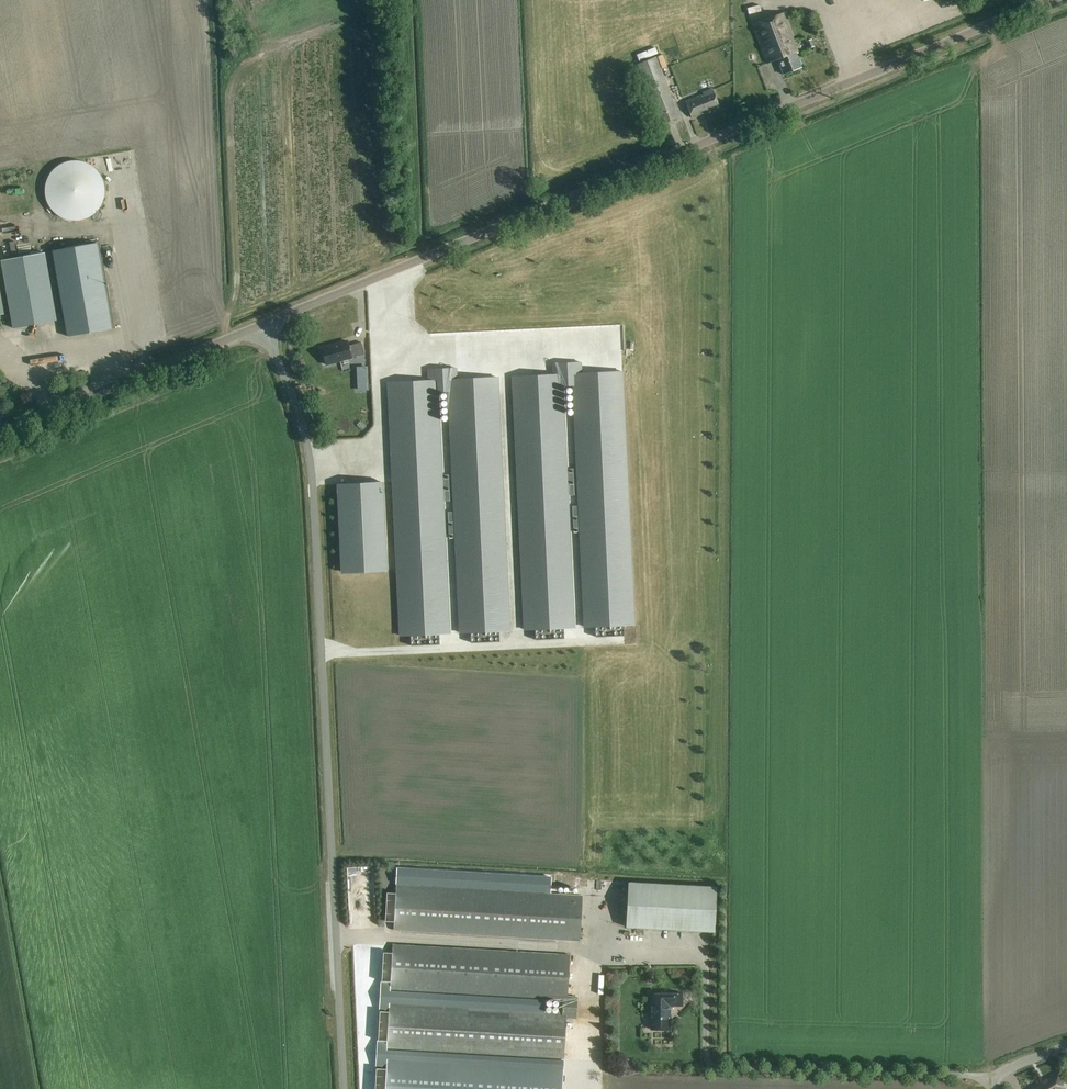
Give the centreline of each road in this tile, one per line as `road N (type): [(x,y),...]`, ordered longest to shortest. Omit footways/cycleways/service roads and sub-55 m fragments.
road 1 (unclassified): [(263,326),(1053,0)]
road 2 (unclassified): [(344,1088),(311,464),(263,326)]
road 3 (unclassified): [(0,433),(263,326)]

